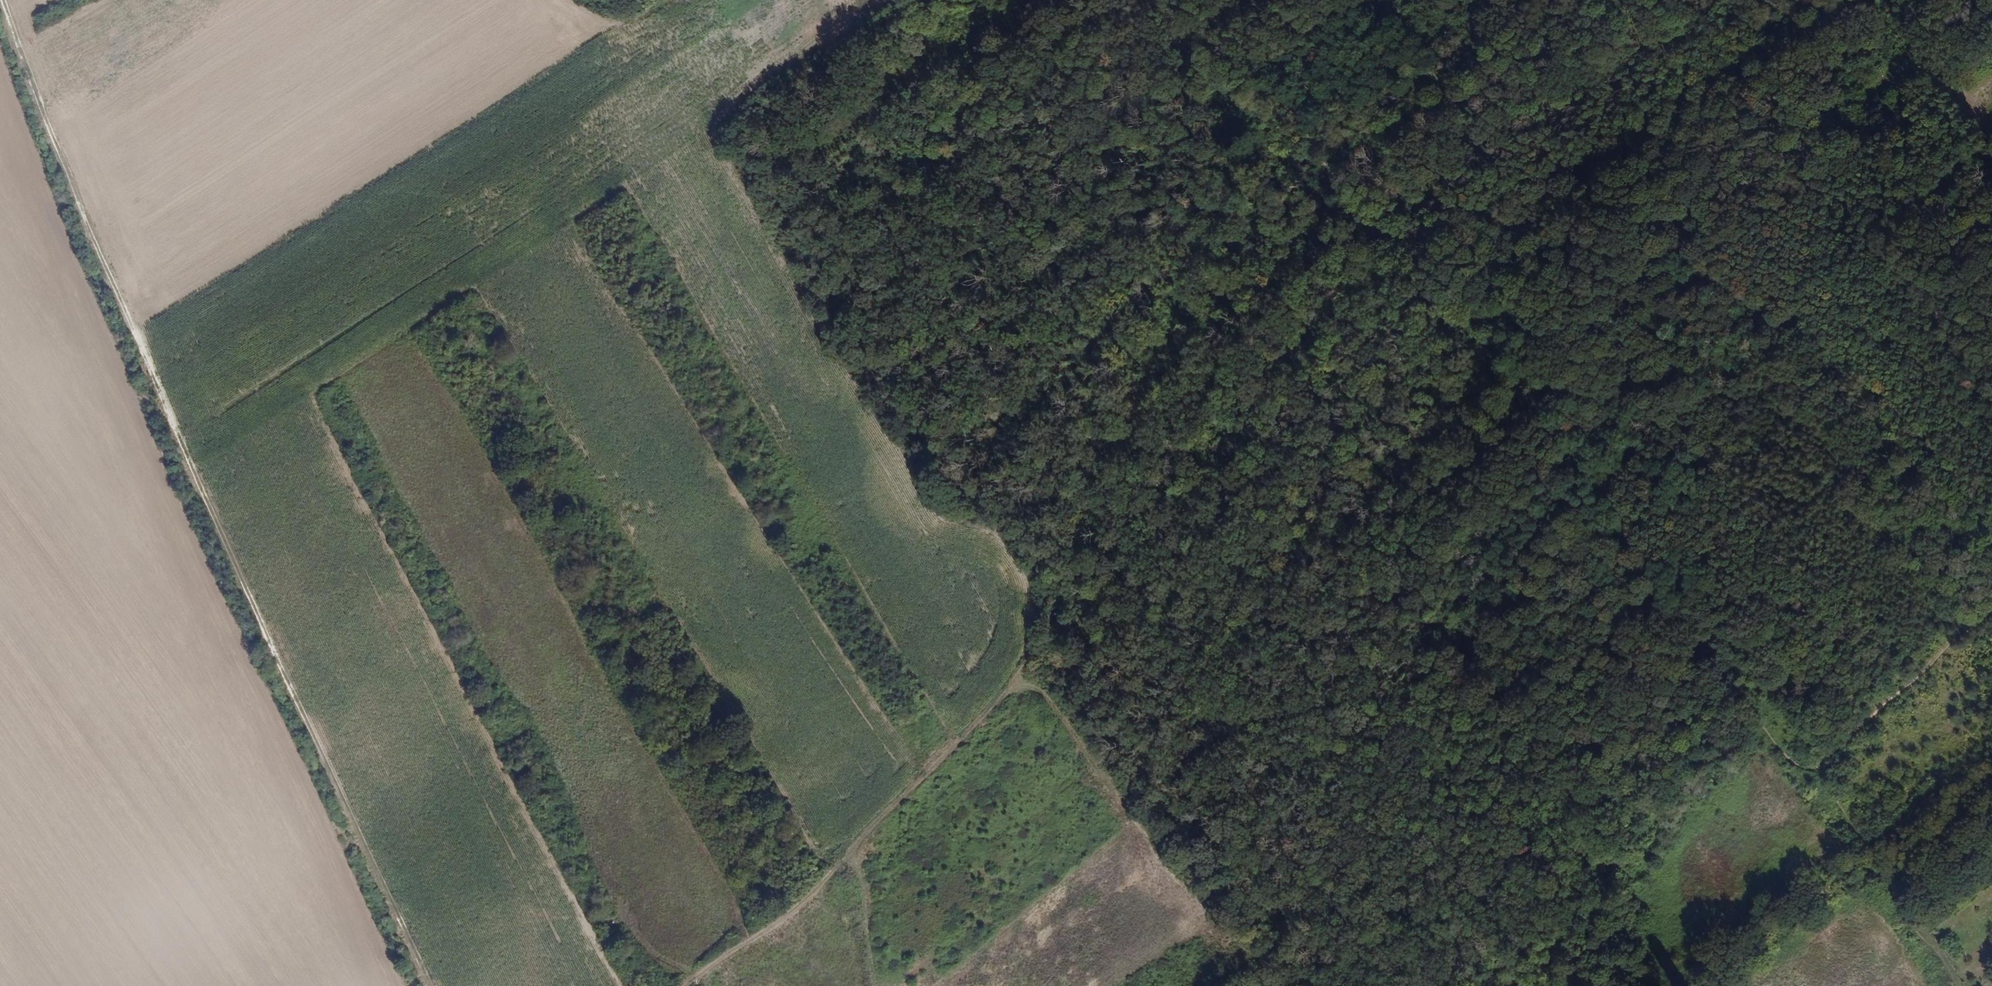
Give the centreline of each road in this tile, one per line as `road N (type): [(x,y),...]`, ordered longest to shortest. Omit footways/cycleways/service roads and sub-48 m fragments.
road 1 (track): [(432,985),(174,421),(4,0)]

